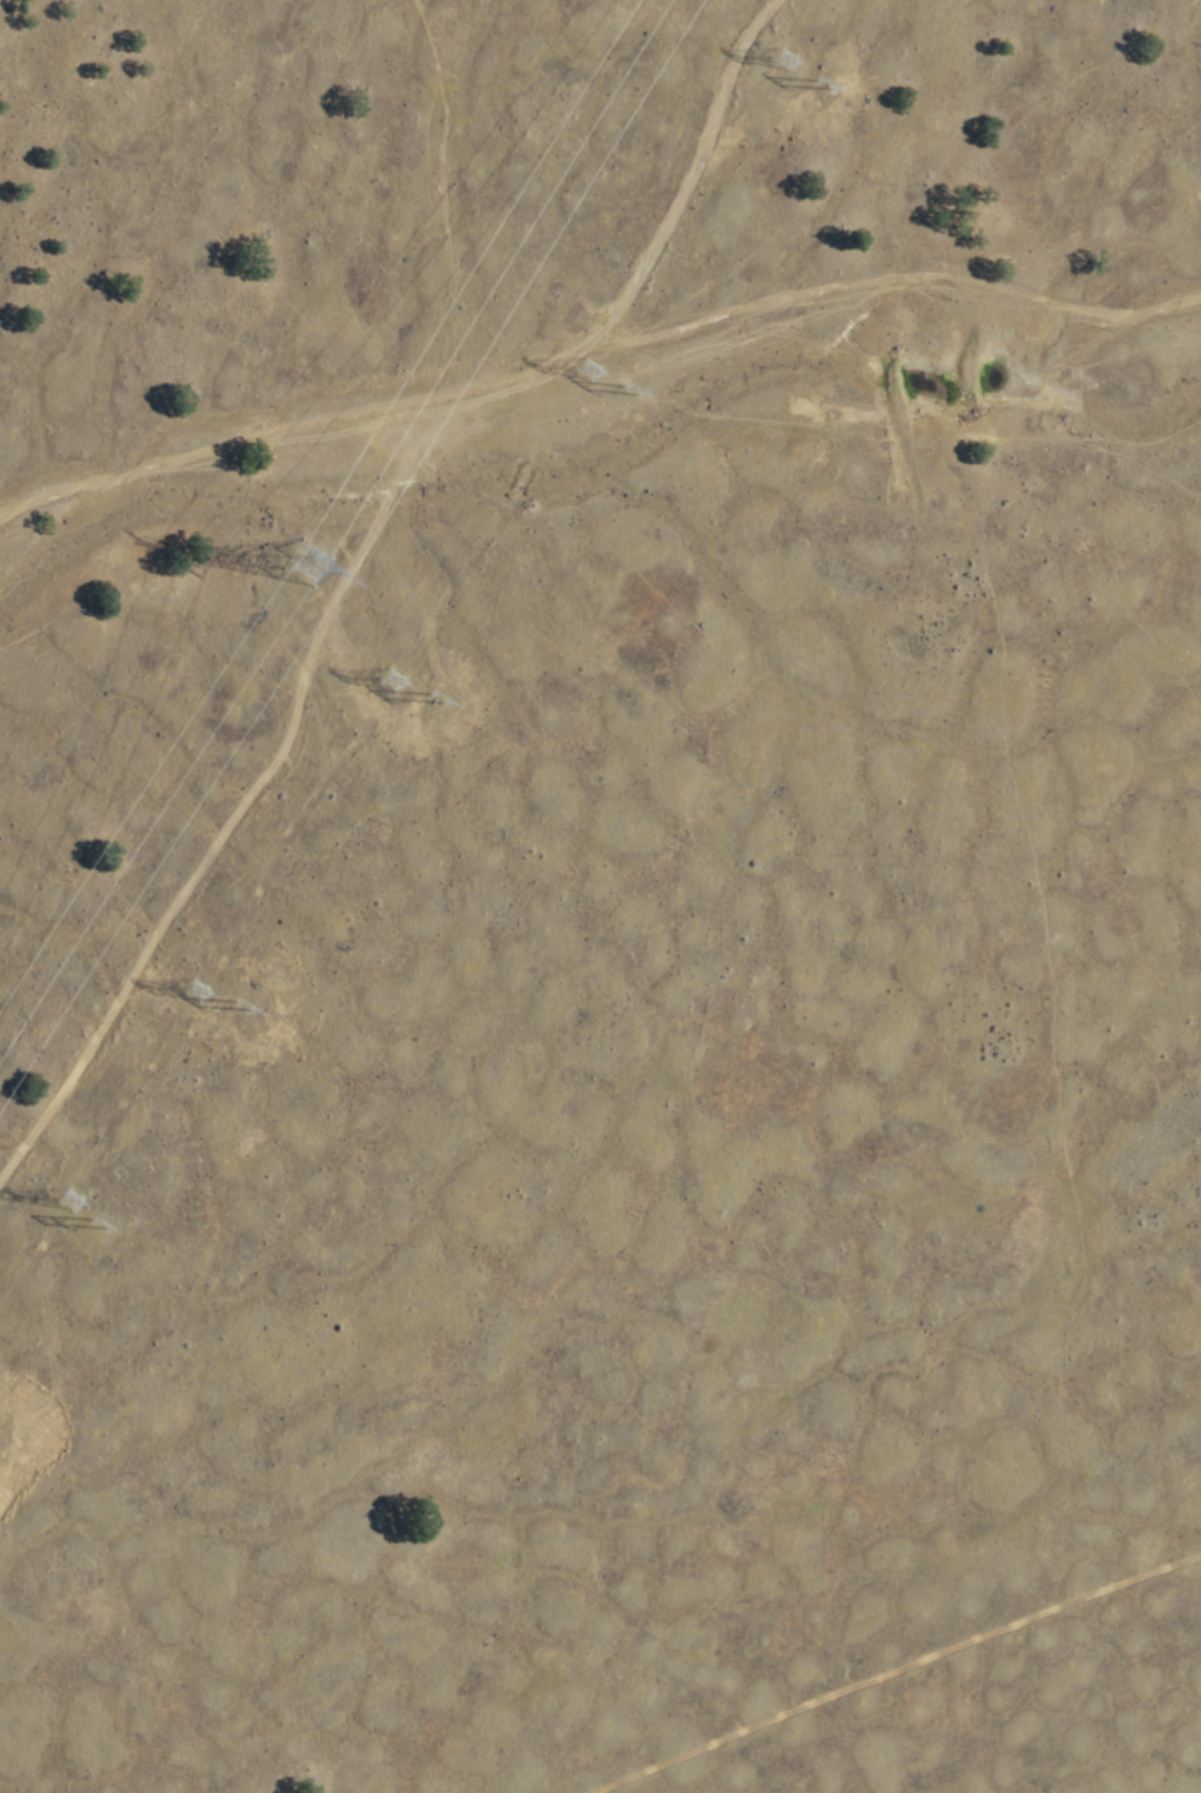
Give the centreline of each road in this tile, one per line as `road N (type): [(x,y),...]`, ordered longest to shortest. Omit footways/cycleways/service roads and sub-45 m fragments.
road 1 (track): [(583,1792),(1200,1553)]
road 2 (track): [(583,348),(820,286),(928,271),(1000,279),(1110,313),(1200,294)]
road 3 (track): [(0,516),(234,441),(511,382),(583,348)]
road 4 (track): [(583,348),(613,317),(658,247),(742,51),(776,0)]

